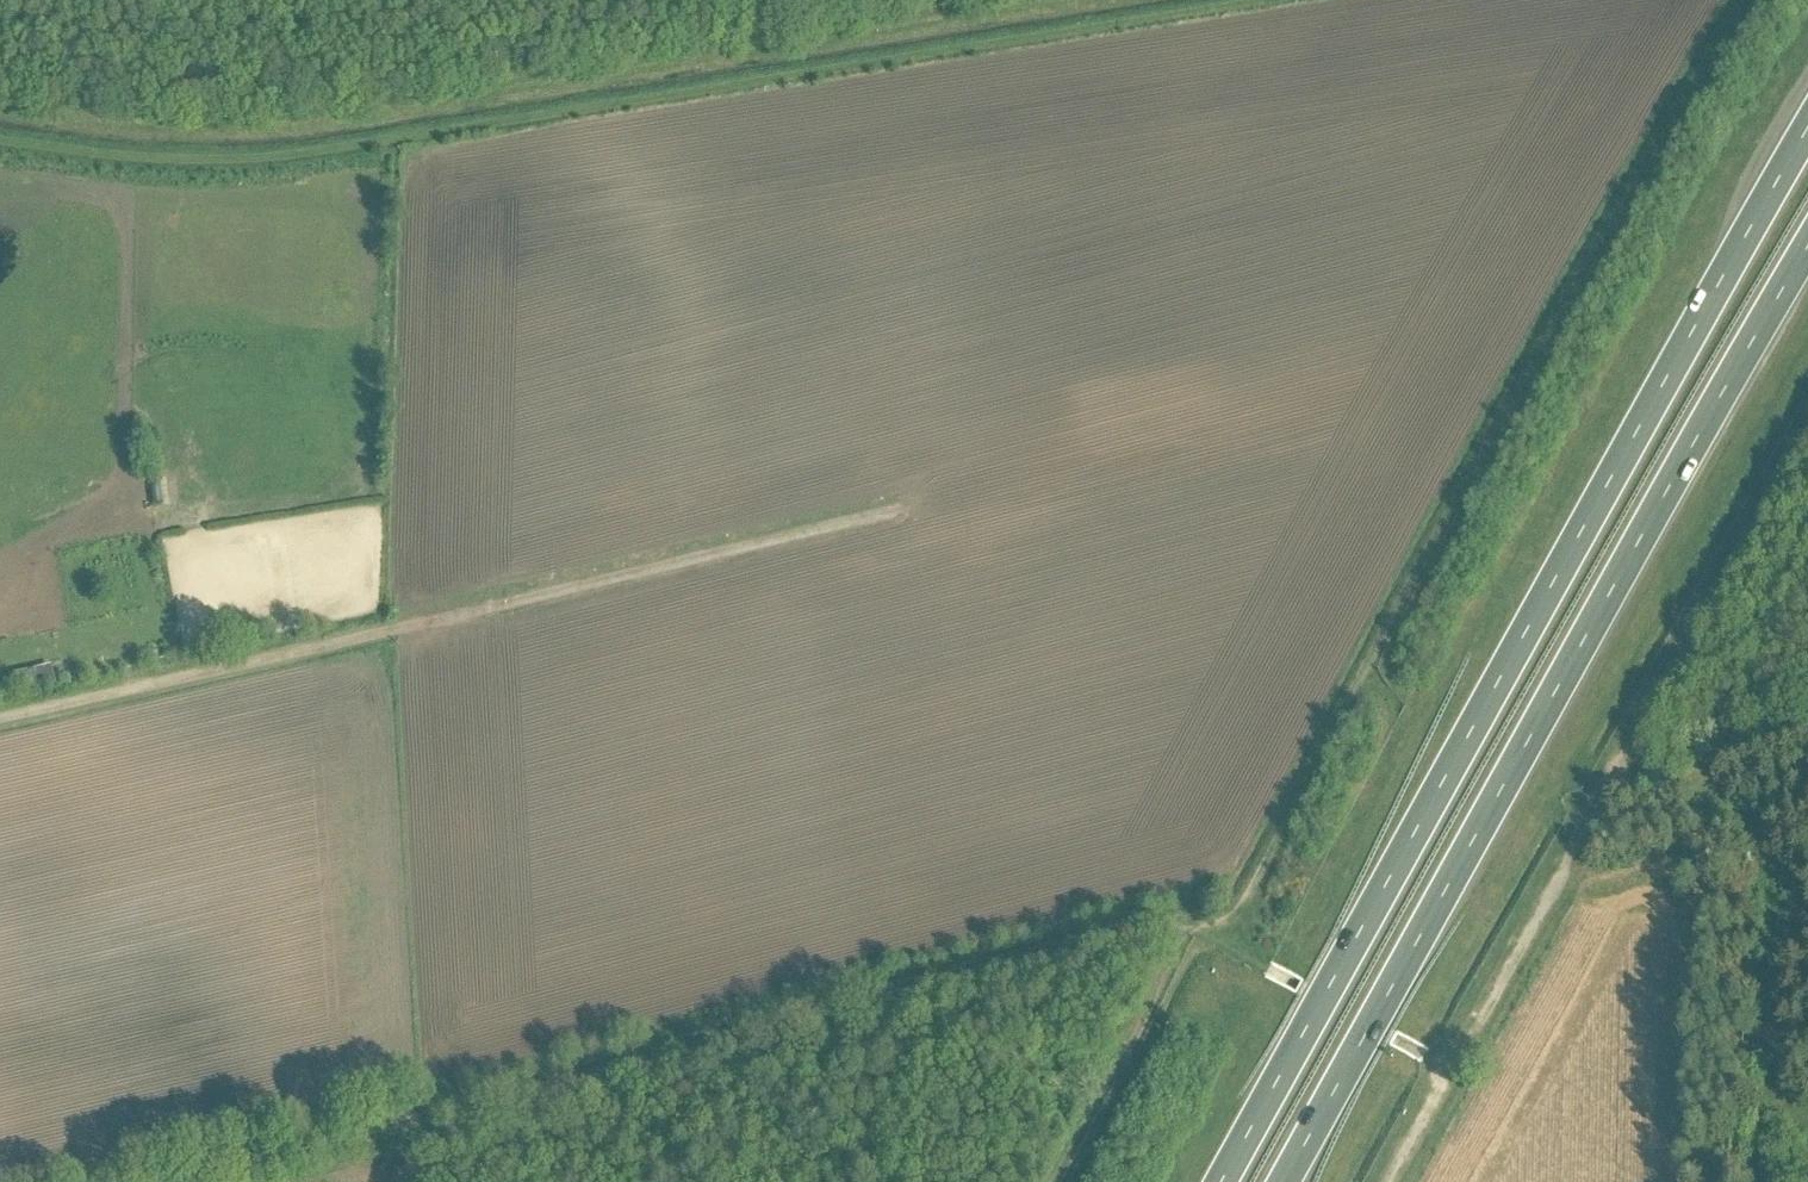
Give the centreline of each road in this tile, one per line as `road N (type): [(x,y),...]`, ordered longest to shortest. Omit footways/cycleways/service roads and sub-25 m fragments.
road 1 (trunk): [(1807,131),(1222,1181)]
road 2 (trunk): [(1287,1181),(1807,251)]
road 3 (track): [(1807,437),(1617,773)]
road 4 (track): [(1449,1073),(1617,773)]
road 5 (track): [(1807,1114),(1767,1099),(1759,1181)]
road 6 (track): [(1392,1181),(1449,1073)]

